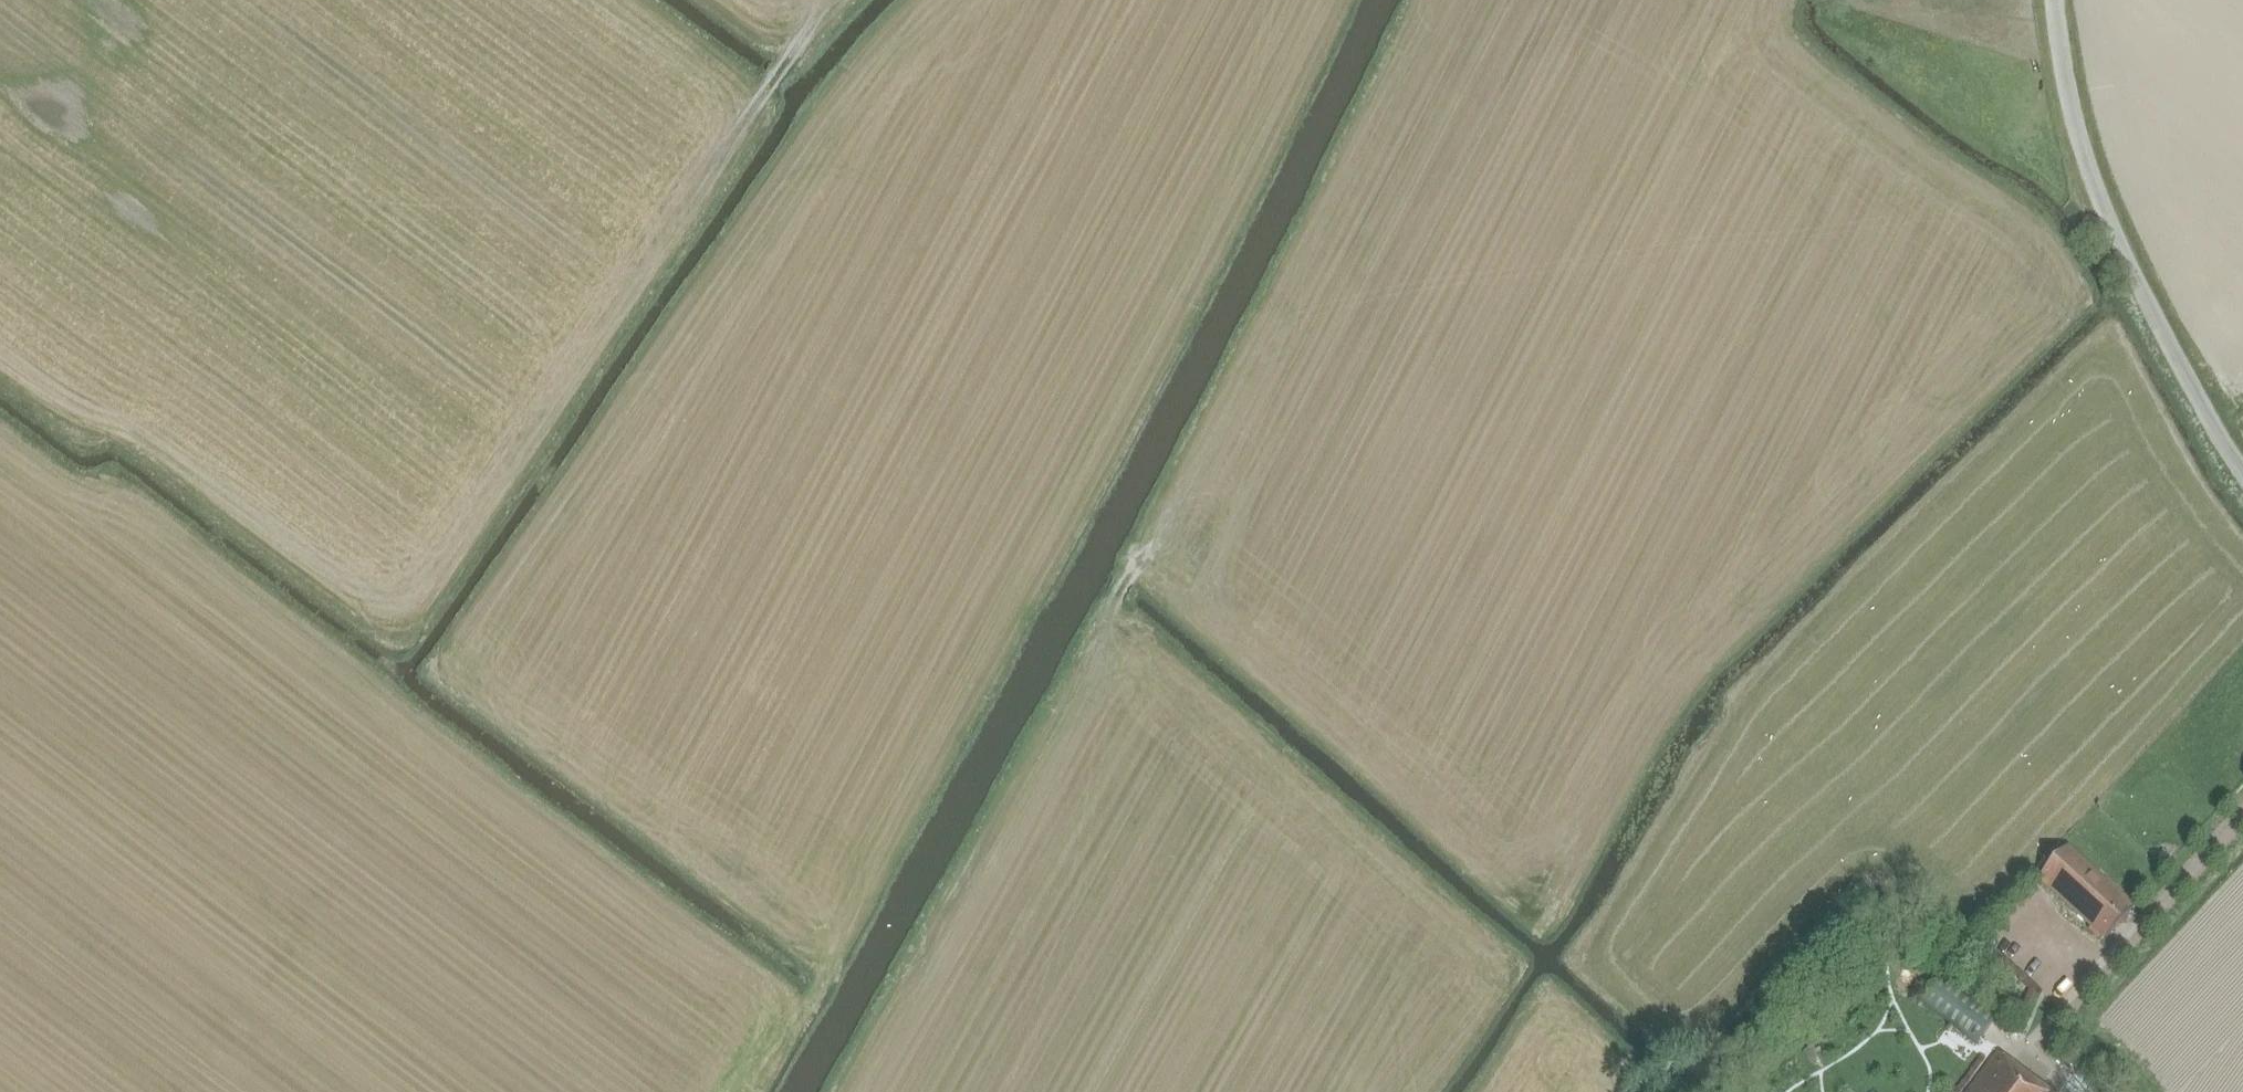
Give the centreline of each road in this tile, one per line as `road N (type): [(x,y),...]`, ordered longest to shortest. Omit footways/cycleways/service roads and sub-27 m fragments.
road 1 (tertiary): [(2242,471),(2165,338),(2101,204),(2064,76),(2054,0)]

